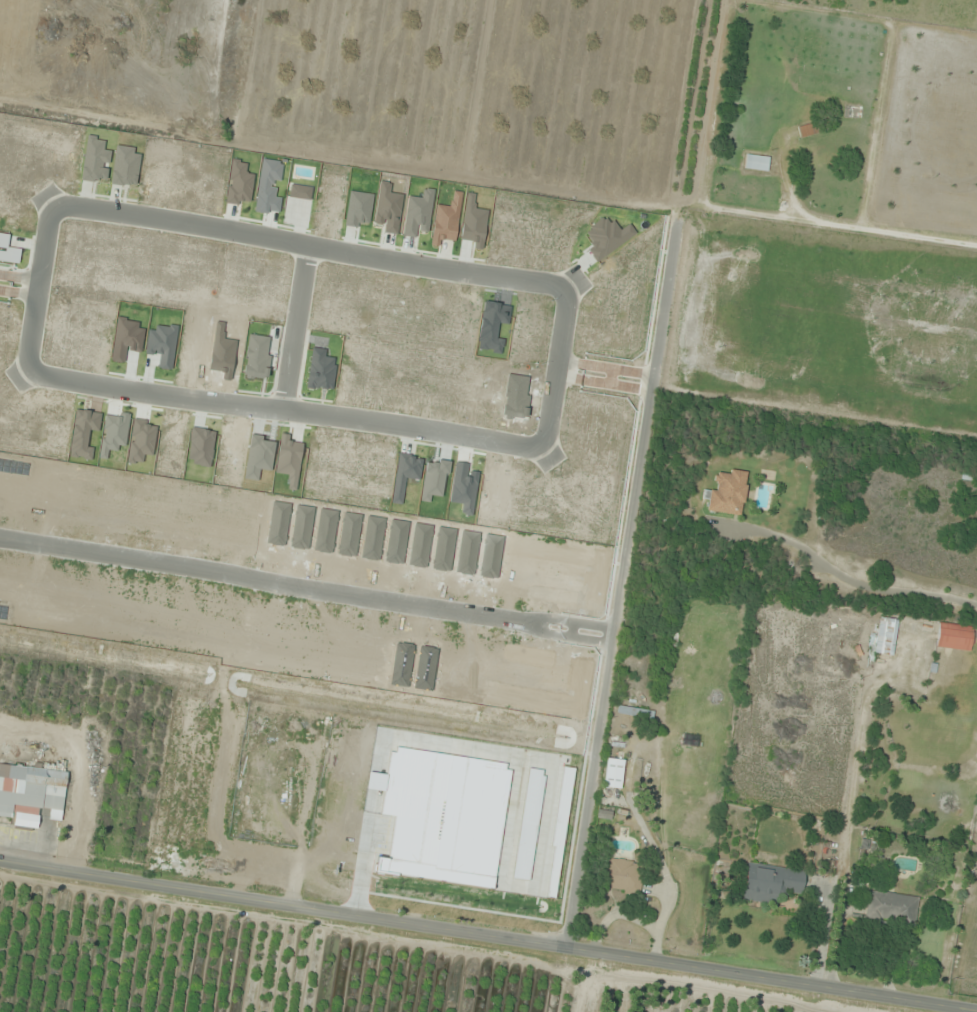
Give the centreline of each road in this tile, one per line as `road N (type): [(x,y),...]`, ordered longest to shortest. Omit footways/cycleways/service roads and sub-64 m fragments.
road 1 (tertiary): [(976,1009),(0,865)]
road 2 (residential): [(557,947),(677,206)]
road 3 (residential): [(0,536),(608,632)]
road 4 (residential): [(560,287),(71,207),(49,218)]
road 5 (residential): [(535,442),(31,368)]
road 6 (residential): [(307,244),(280,409)]
road 7 (residential): [(560,287),(546,424),(535,442)]
road 8 (residential): [(49,218),(31,368)]

